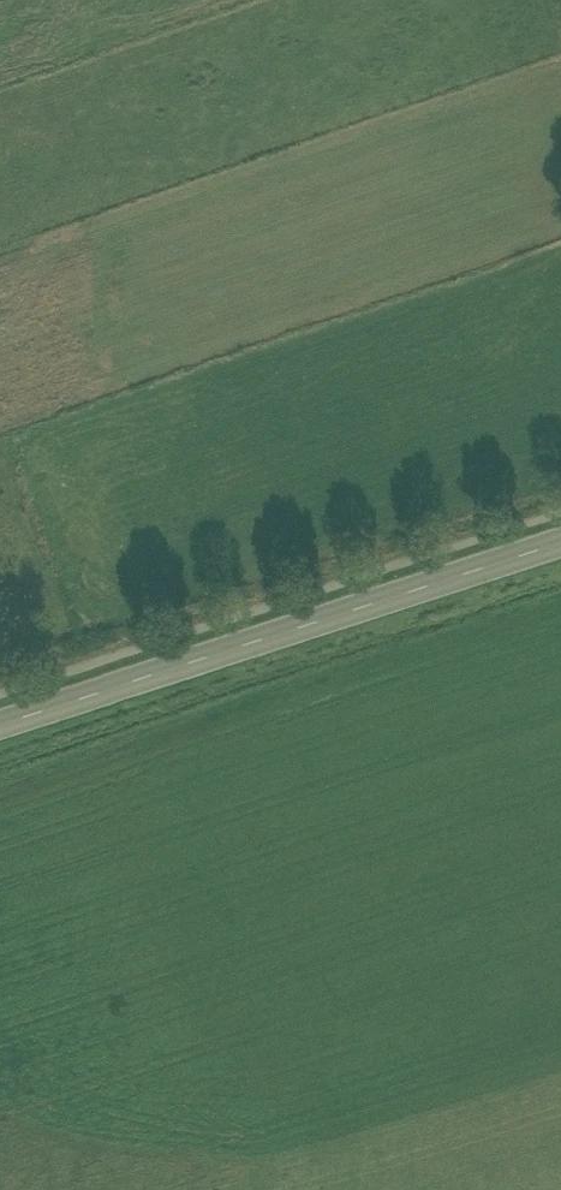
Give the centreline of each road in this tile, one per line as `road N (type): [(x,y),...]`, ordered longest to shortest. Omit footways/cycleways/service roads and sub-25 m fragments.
road 1 (secondary): [(560,543),(0,725)]

